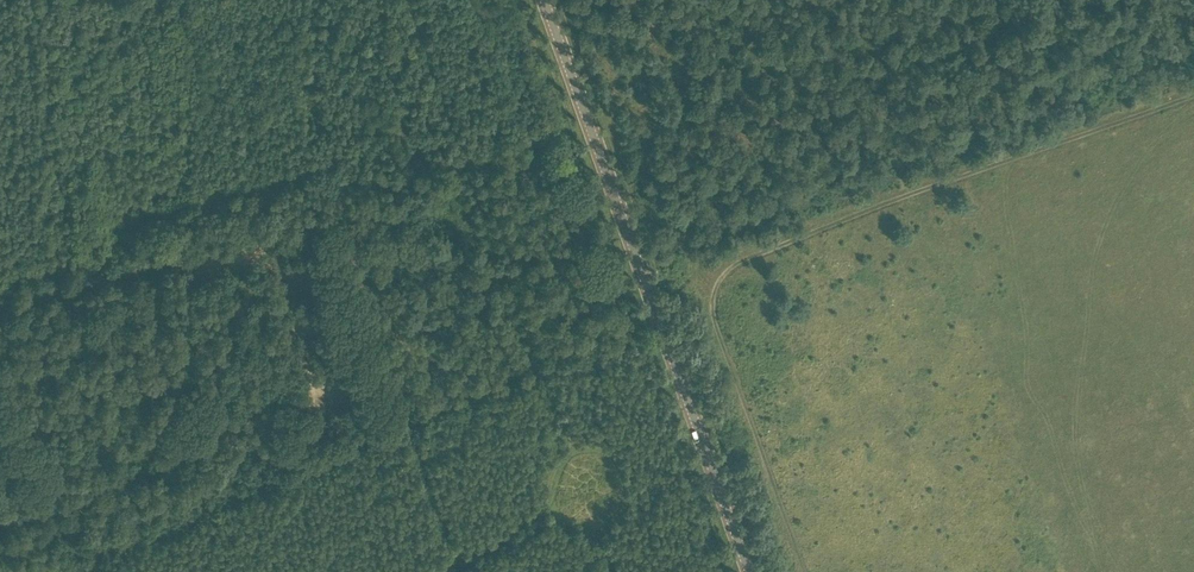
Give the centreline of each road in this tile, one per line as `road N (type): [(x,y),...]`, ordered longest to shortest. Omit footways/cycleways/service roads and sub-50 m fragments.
road 1 (track): [(806,571),(717,333),(710,298),(720,269),(1193,93)]
road 2 (secondary): [(749,571),(544,0)]

